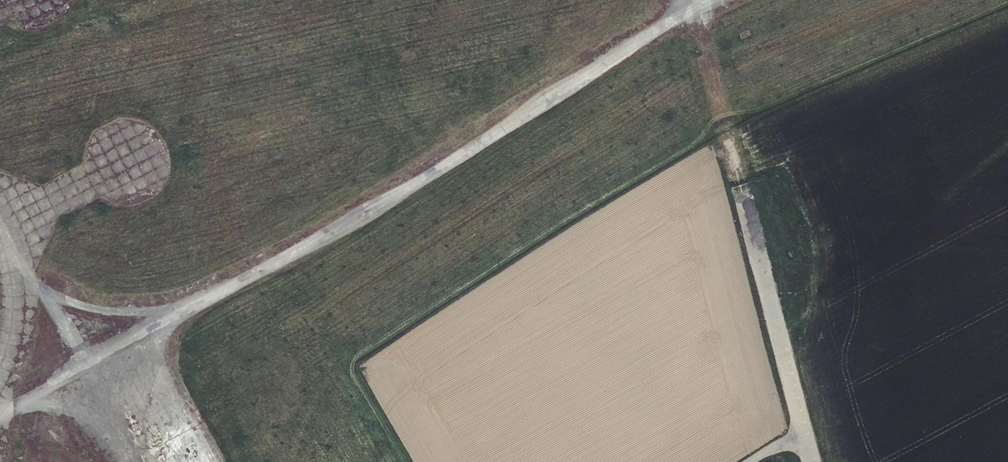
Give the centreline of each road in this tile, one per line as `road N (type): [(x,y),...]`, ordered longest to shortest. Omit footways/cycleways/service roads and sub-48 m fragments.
road 1 (unclassified): [(810,461),(742,195)]

